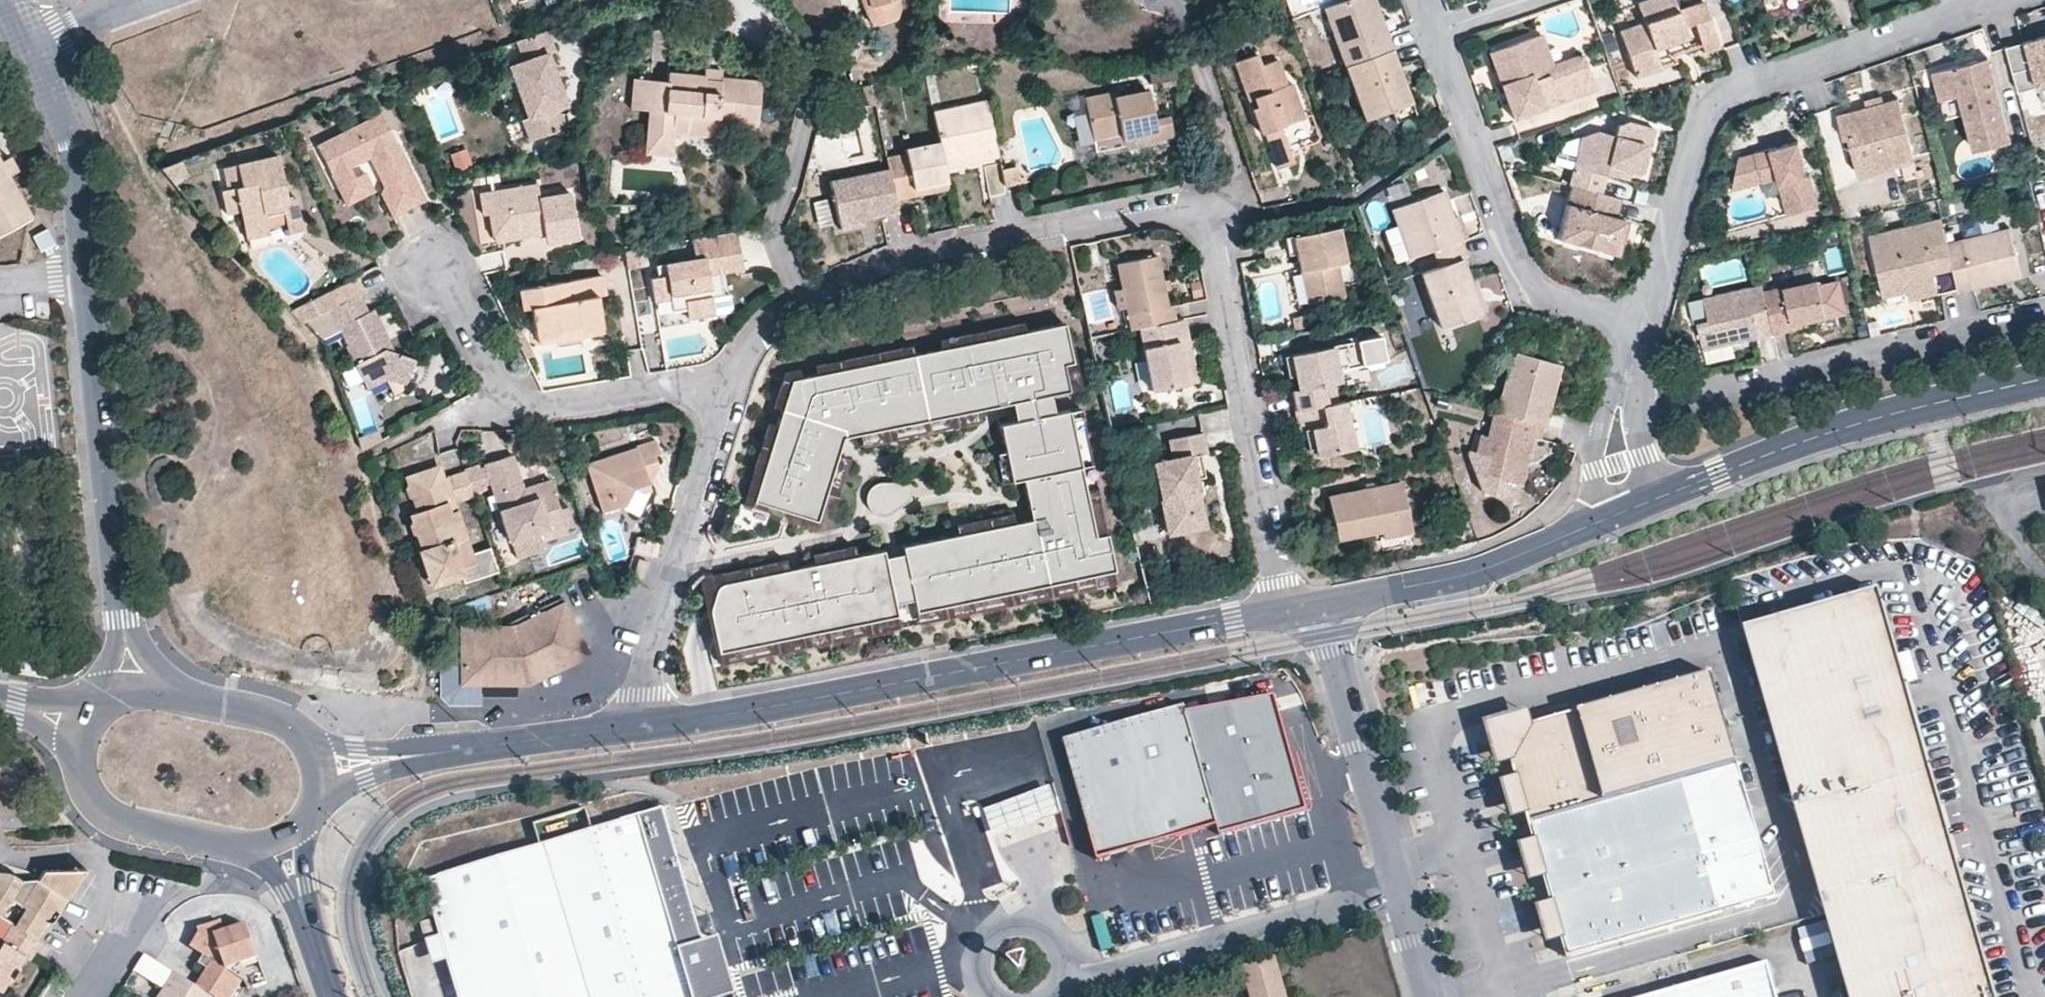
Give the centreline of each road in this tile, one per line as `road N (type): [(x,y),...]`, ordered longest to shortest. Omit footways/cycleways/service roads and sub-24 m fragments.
road 1 (residential): [(801,306),(921,255),(1182,204),(1202,207),(1211,220),(1287,610)]
road 2 (residential): [(635,729),(1287,610)]
road 3 (tertiary): [(28,46),(77,162),(127,616)]
road 4 (residential): [(2006,0),(1746,88),(1712,108),(1645,328)]
road 5 (residential): [(2044,316),(1638,409)]
road 6 (residential): [(1665,495),(1851,423),(2044,379)]
road 7 (residential): [(1645,328),(1548,297),(1526,275),(1436,30)]
road 8 (residential): [(440,264),(500,394),(535,415),(604,399),(729,390)]
road 9 (residential): [(635,729),(729,390)]
road 10 (unclassified): [(1069,967),(1284,912),(1406,891)]
road 11 (unclassified): [(1324,603),(1406,891)]
road 12 (residential): [(1324,603),(1456,577),(1608,517)]
road 13 (residential): [(826,74),(774,224),(801,306)]
road 14 (residential): [(415,755),(635,729)]
road 15 (tertiary): [(78,750),(86,784),(118,817),(244,845)]
road 16 (unclassified): [(1069,967),(1054,929),(1028,918),(1001,923),(978,955),(992,996)]
road 17 (residential): [(1630,382),(1611,398),(1597,445),(1608,517)]
road 18 (tertiary): [(313,738),(281,715),(182,691)]

